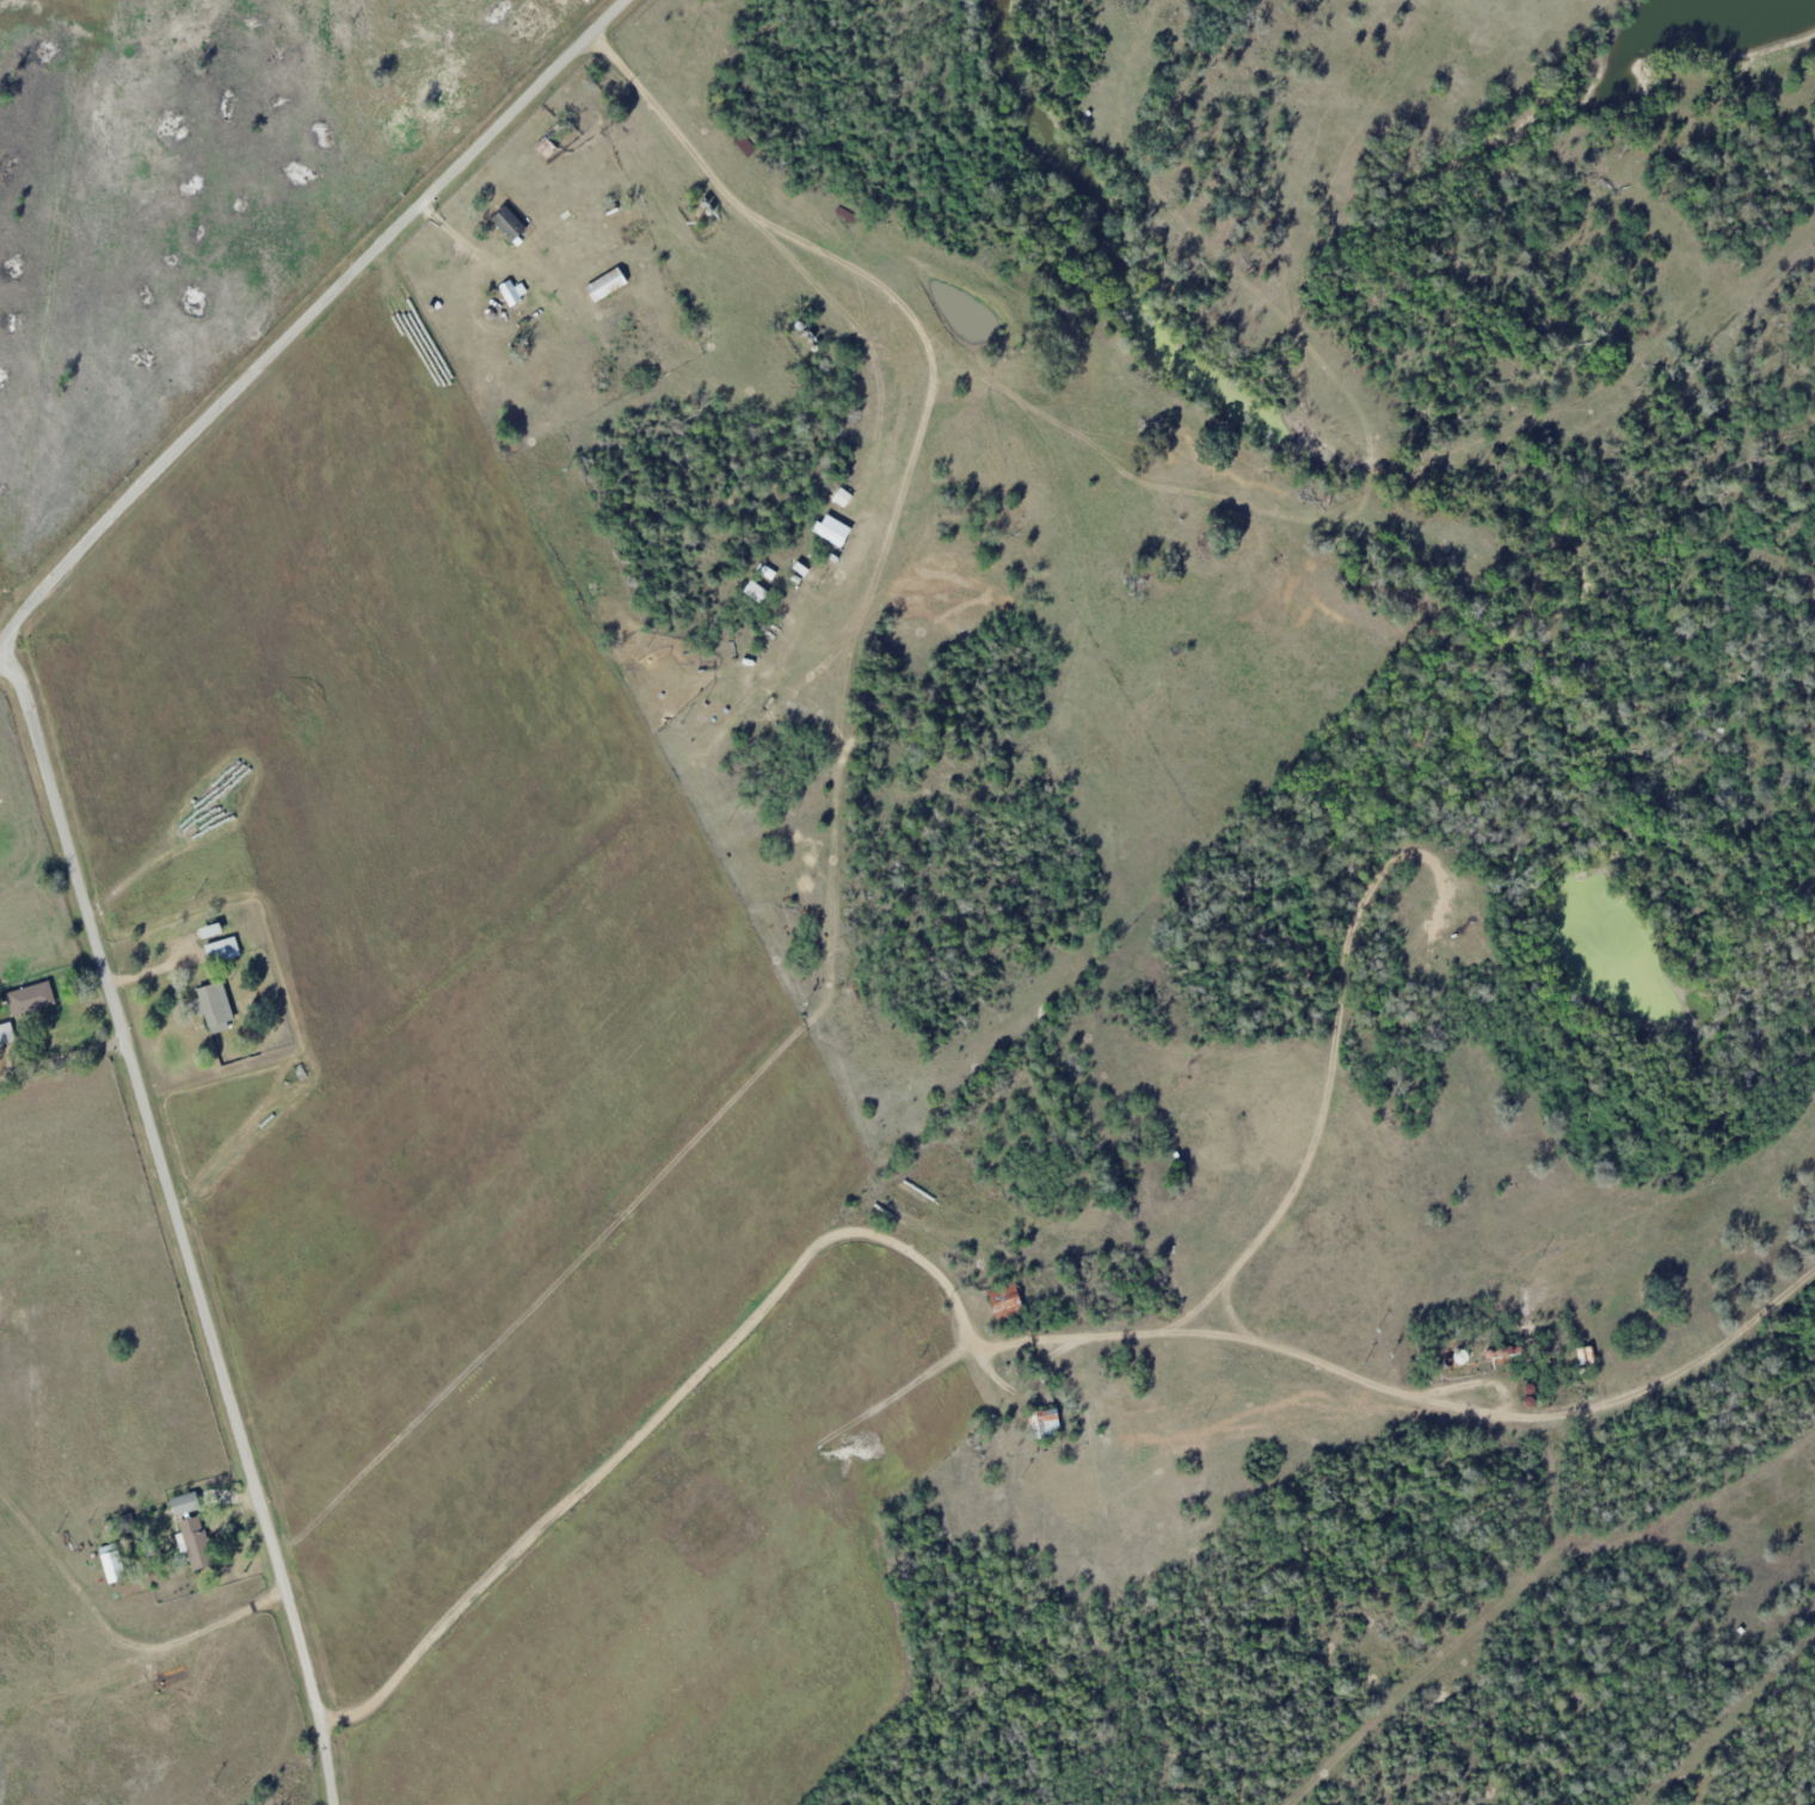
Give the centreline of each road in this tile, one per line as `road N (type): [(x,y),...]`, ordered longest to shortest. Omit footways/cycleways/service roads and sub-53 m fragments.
road 1 (residential): [(340,1804),(300,1615),(50,760),(6,640)]
road 2 (residential): [(0,646),(118,512),(624,0)]
road 3 (track): [(1162,1333),(1226,1277),(1284,1208),(1321,1119),(1345,959),(1373,876),(1411,852),(1434,856),(1440,926)]
road 4 (track): [(982,1351),(1170,1332),(1230,1336),(1420,1396),(1494,1380)]

